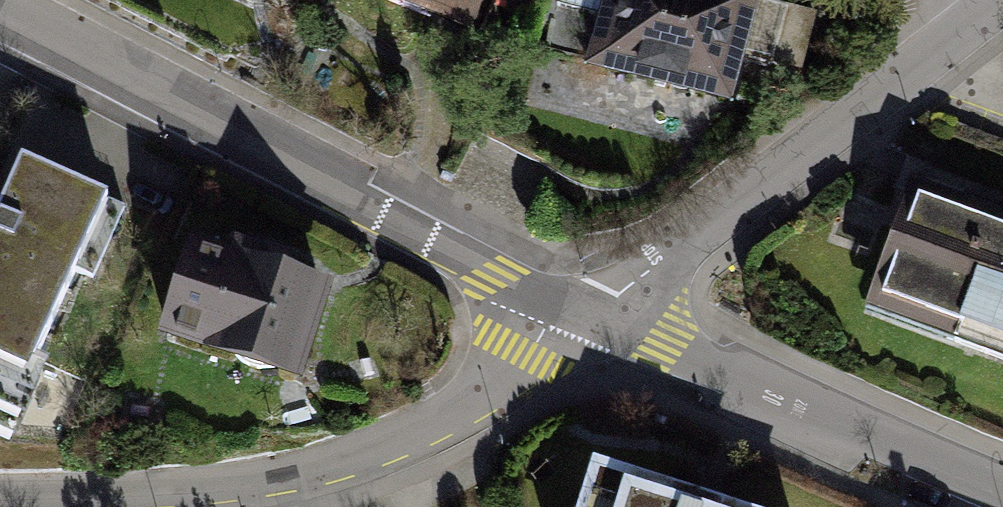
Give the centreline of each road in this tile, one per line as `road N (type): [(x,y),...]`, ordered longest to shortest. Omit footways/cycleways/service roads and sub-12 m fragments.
road 1 (tertiary): [(0,10),(584,319)]
road 2 (unclassified): [(584,319),(974,21)]
road 3 (residential): [(584,319),(1002,500)]
road 4 (residential): [(331,464),(167,491),(0,497)]
road 5 (residential): [(331,464),(460,408),(584,319)]

